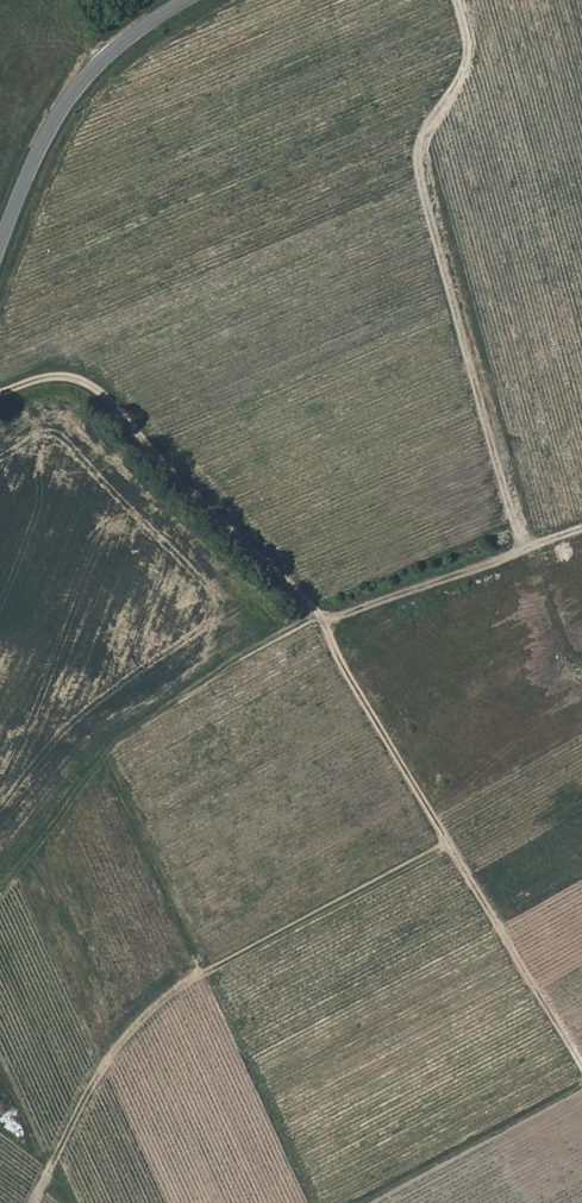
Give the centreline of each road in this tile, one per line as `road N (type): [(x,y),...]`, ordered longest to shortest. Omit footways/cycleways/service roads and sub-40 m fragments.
road 1 (track): [(581,1063),(316,612),(77,376),(0,391)]
road 2 (track): [(205,971),(103,749),(316,612),(581,519)]
road 3 (track): [(35,1202),(86,1096),(205,971),(446,842)]
road 4 (tertiary): [(0,245),(67,101),(101,61),(184,0)]

